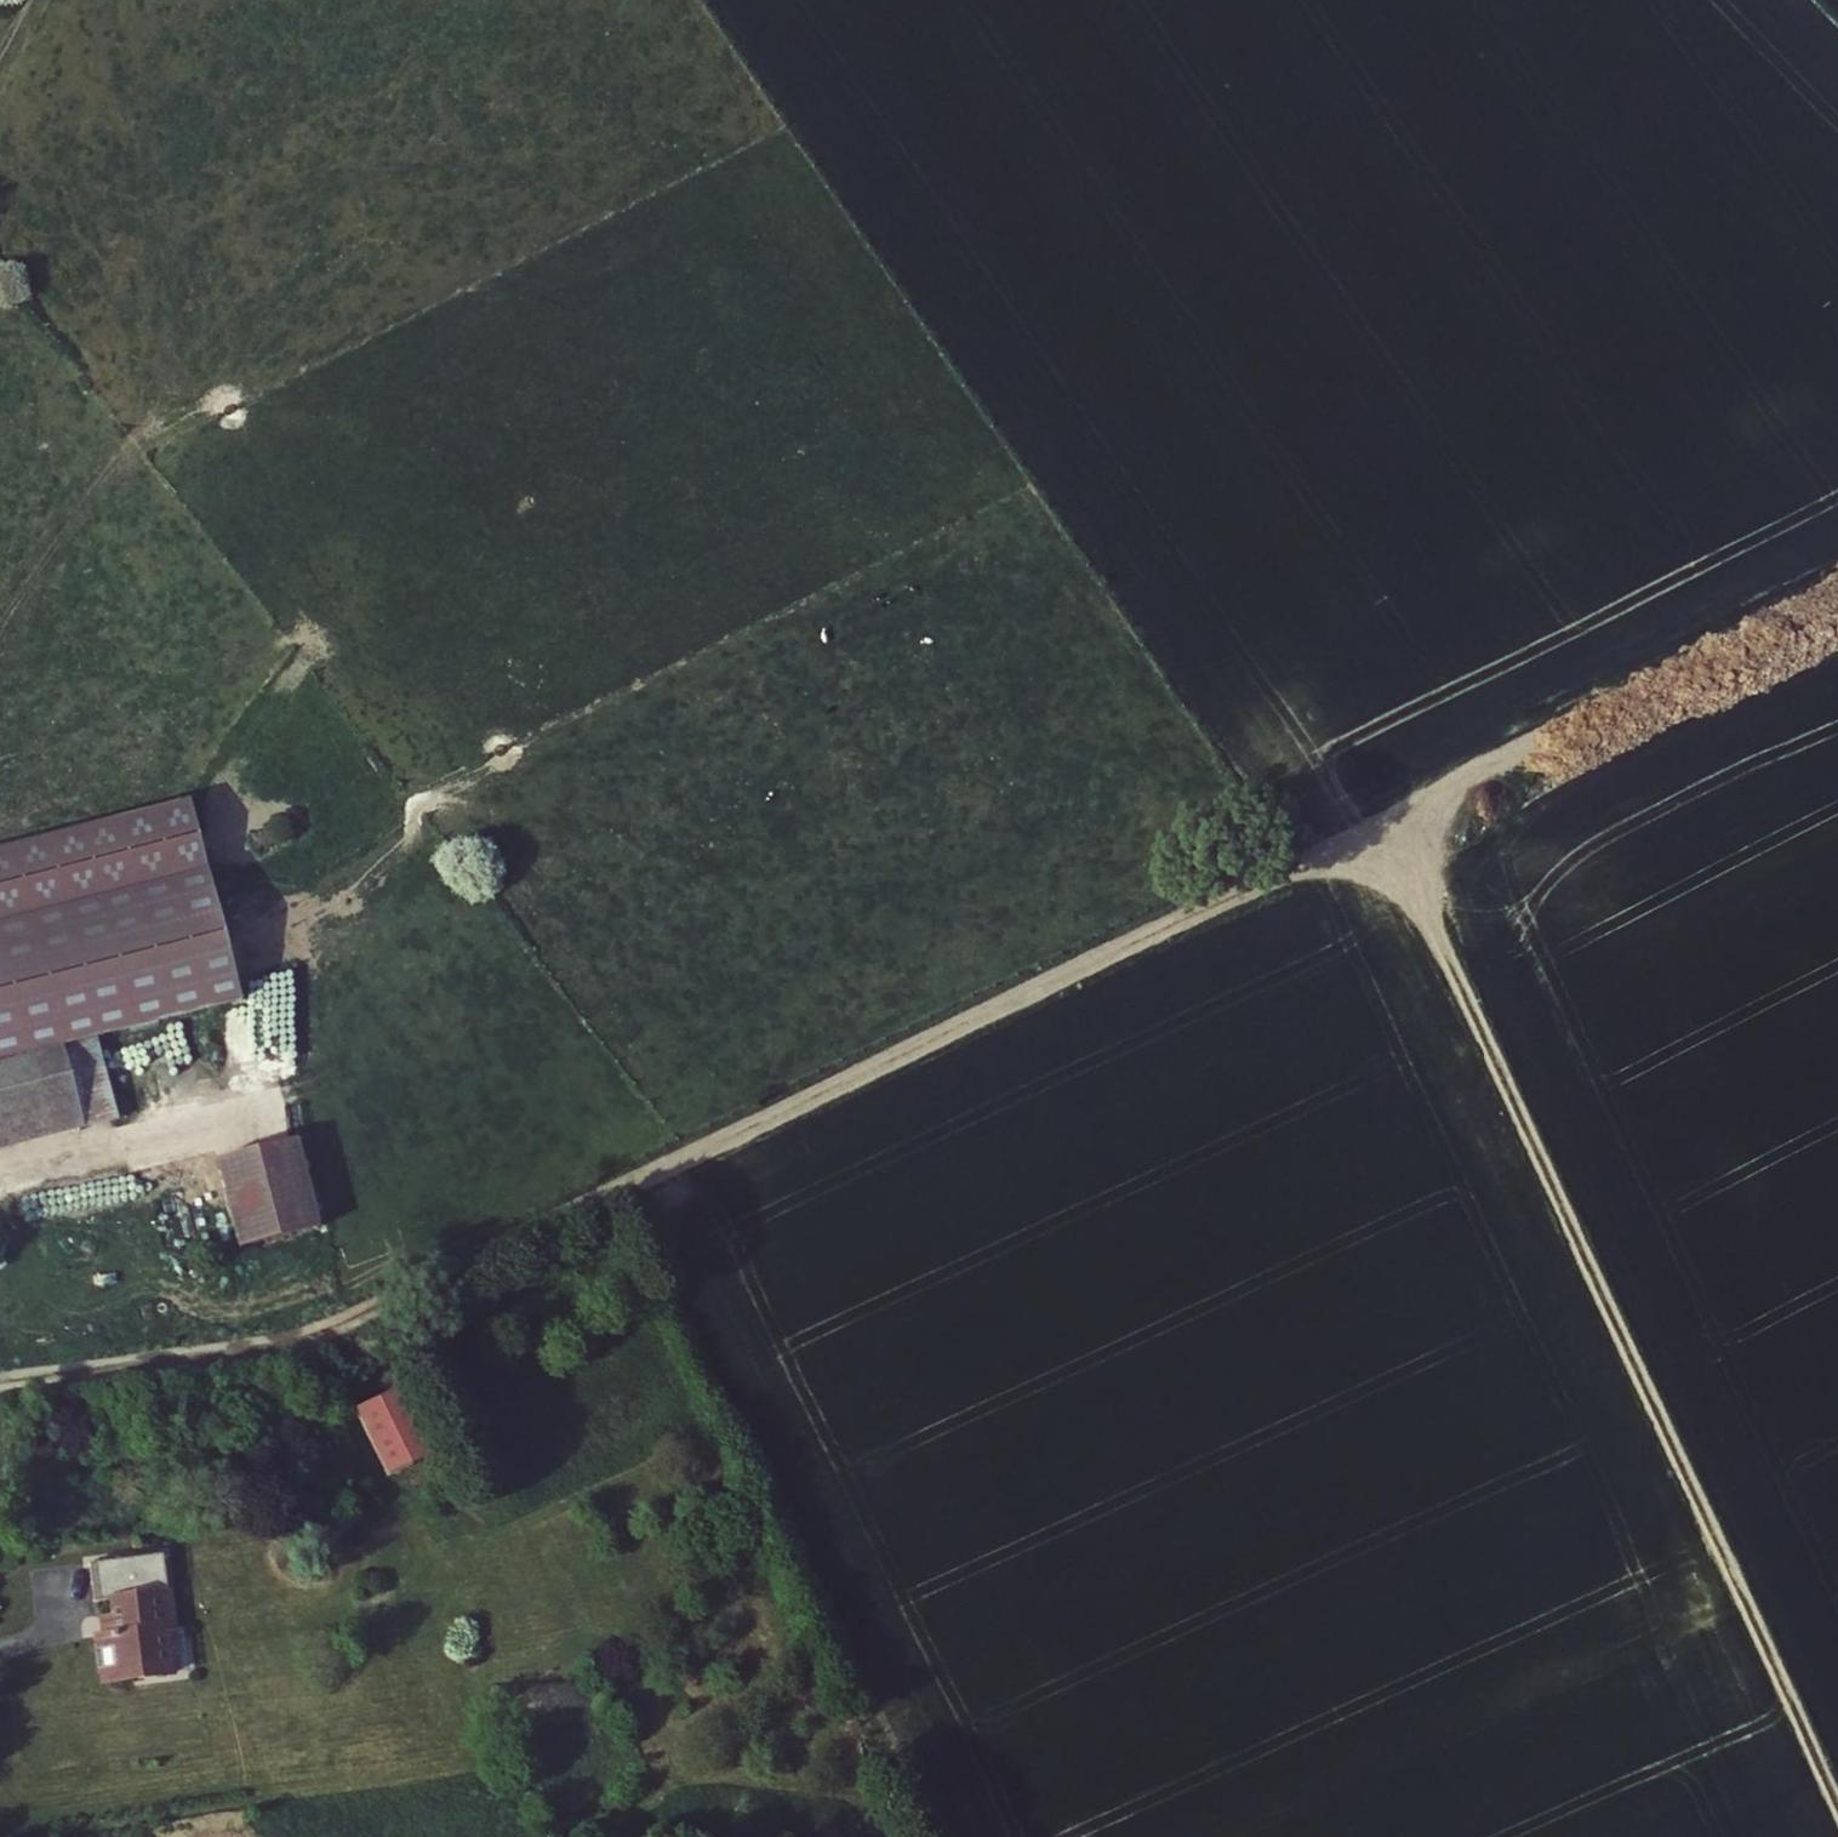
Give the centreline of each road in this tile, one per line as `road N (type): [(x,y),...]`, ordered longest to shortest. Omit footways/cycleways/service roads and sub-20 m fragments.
road 1 (track): [(0,1373),(353,1311),(1395,828),(1837,1800)]

